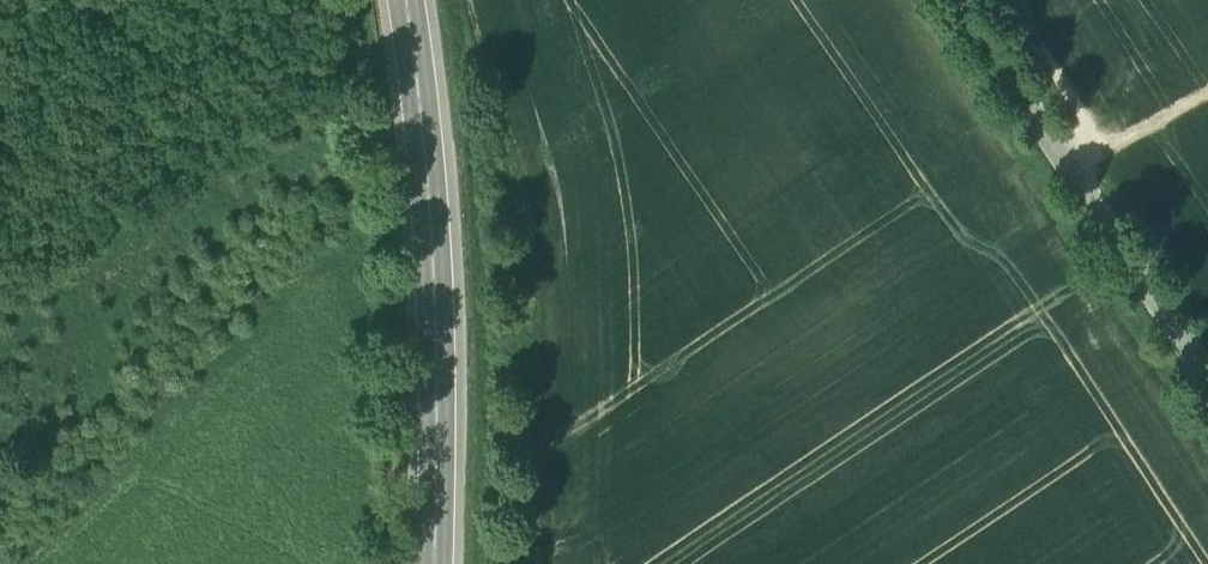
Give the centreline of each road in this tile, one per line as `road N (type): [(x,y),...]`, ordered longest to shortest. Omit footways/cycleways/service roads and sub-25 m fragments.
road 1 (secondary): [(436,563),(435,144),(409,0)]
road 2 (unclassified): [(1207,388),(958,0)]
road 3 (track): [(528,166),(519,563)]
road 4 (track): [(1108,146),(1008,0)]
road 5 (track): [(1067,169),(1207,91)]

